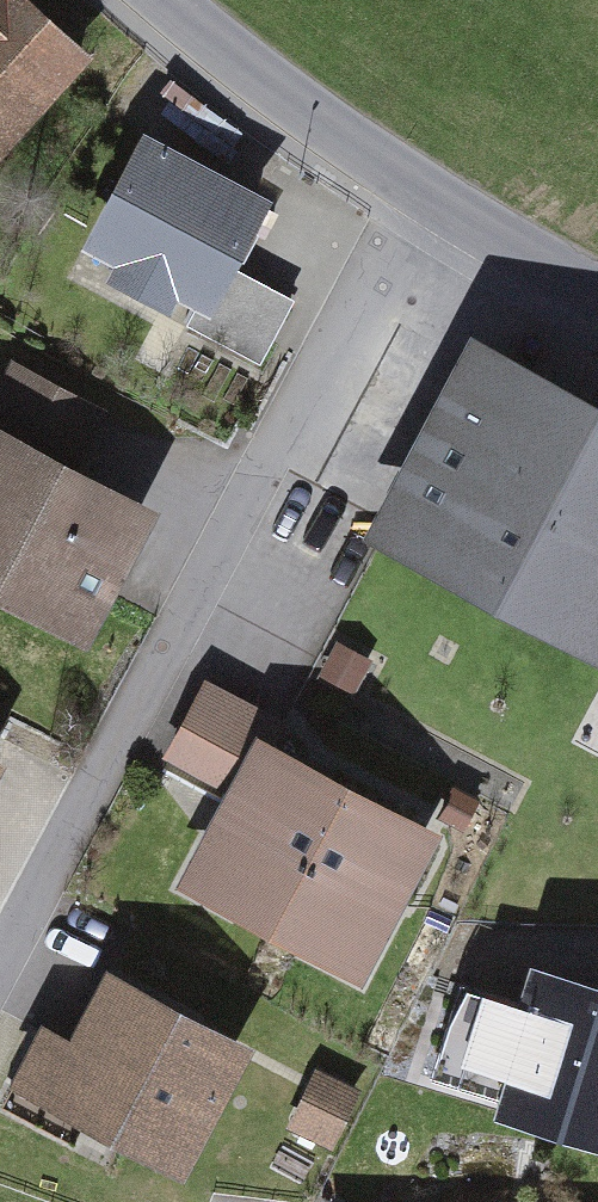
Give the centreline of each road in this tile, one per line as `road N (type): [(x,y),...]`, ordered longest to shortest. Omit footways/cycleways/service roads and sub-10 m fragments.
road 1 (residential): [(431,202),(126,745),(0,1004)]
road 2 (residential): [(431,202),(206,45),(156,0)]
road 3 (residential): [(597,299),(431,202)]

